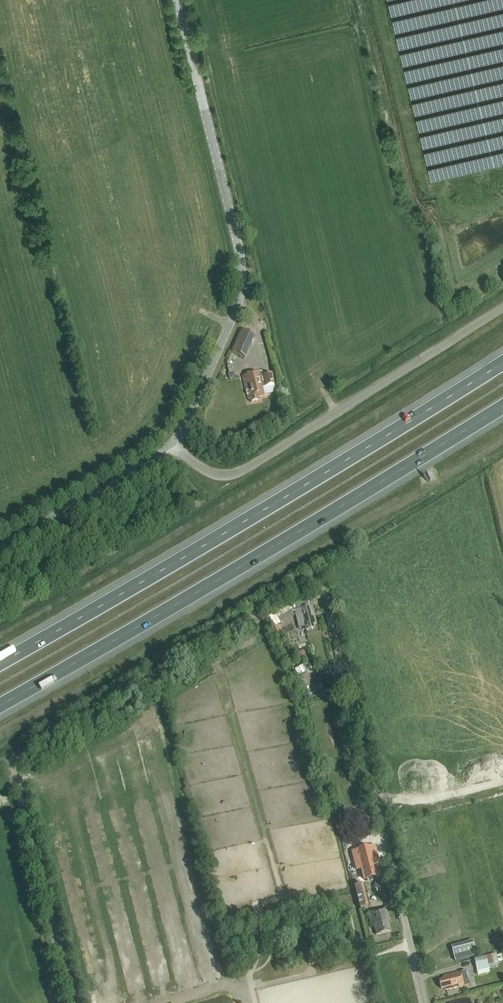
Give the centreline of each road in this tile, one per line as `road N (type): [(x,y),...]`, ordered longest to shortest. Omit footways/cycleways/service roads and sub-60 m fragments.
road 1 (motorway): [(502,362),(0,663)]
road 2 (motorway): [(0,706),(502,407)]
road 3 (unclassified): [(424,1002),(326,589),(311,574),(260,607)]
road 4 (unclassified): [(172,443),(238,301),(243,273),(179,0)]
road 5 (unclassified): [(172,443),(214,474),(237,474),(502,306)]
road 6 (track): [(3,765),(69,1002)]
road 7 (unclassified): [(0,546),(172,443)]

